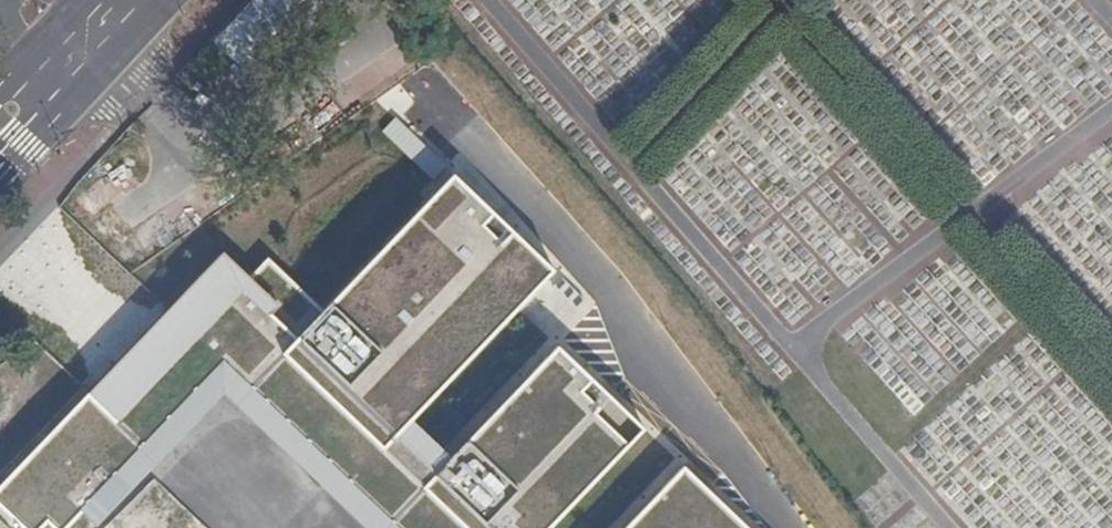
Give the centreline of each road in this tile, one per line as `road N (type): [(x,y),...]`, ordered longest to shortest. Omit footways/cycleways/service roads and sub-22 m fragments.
road 1 (primary): [(0,170),(92,67)]

